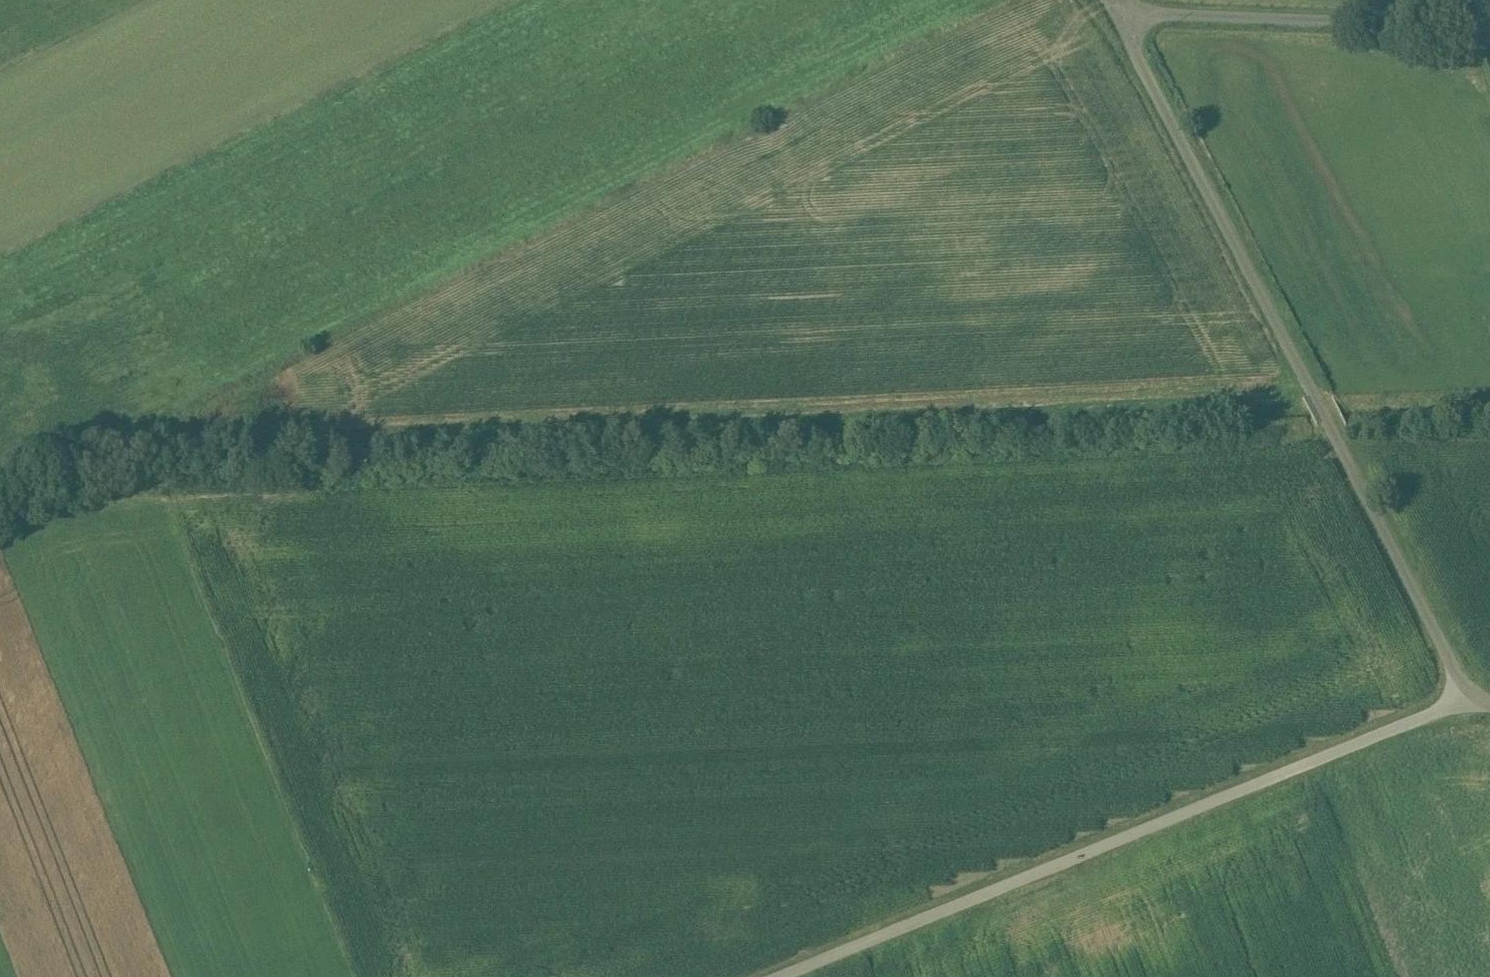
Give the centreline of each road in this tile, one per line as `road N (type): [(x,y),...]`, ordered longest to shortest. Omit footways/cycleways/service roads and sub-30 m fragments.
road 1 (unclassified): [(1465,702),(1122,15)]
road 2 (unclassified): [(1465,702),(783,976)]
road 3 (unclassified): [(1489,28),(1122,15)]

